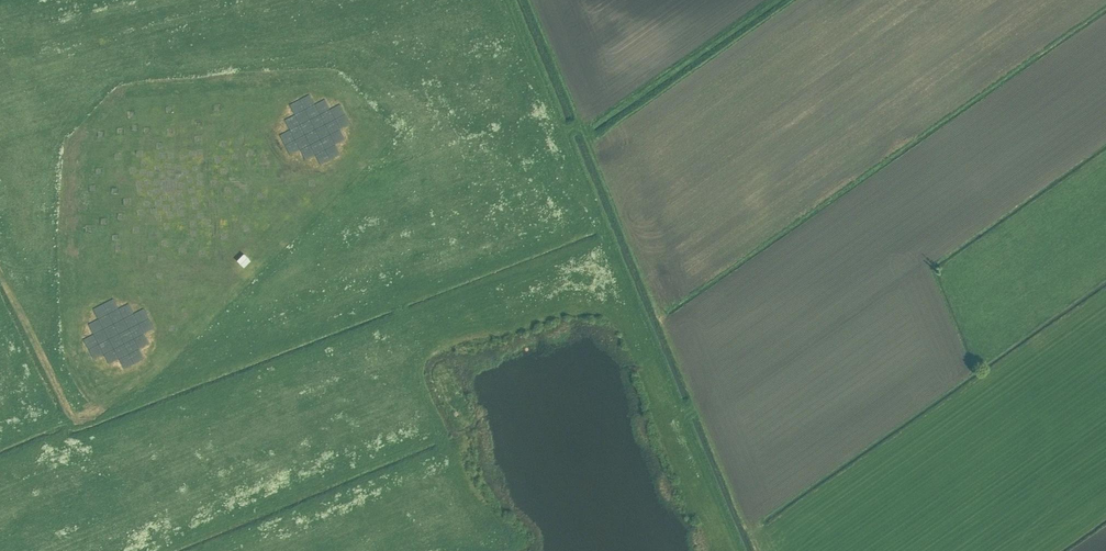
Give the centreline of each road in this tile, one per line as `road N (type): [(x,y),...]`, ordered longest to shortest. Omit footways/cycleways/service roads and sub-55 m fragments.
road 1 (track): [(114,382),(78,360),(71,344),(89,131),(129,104),(169,97),(303,85),(349,98),(364,130),(357,153),(166,360),(129,383)]

